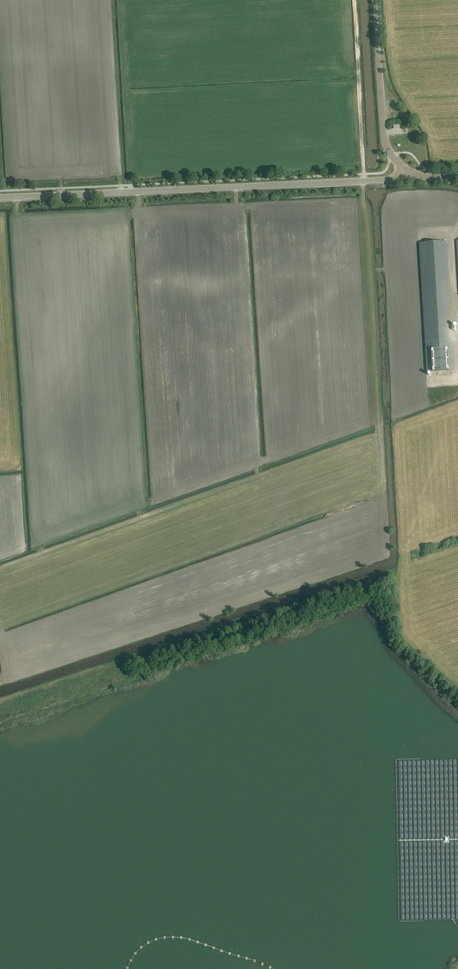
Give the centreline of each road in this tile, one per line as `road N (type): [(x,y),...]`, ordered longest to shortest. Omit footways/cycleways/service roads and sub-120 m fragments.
road 1 (tertiary): [(388,180),(0,198)]
road 2 (track): [(365,181),(354,0)]
road 3 (tertiary): [(403,170),(384,138),(375,0)]

